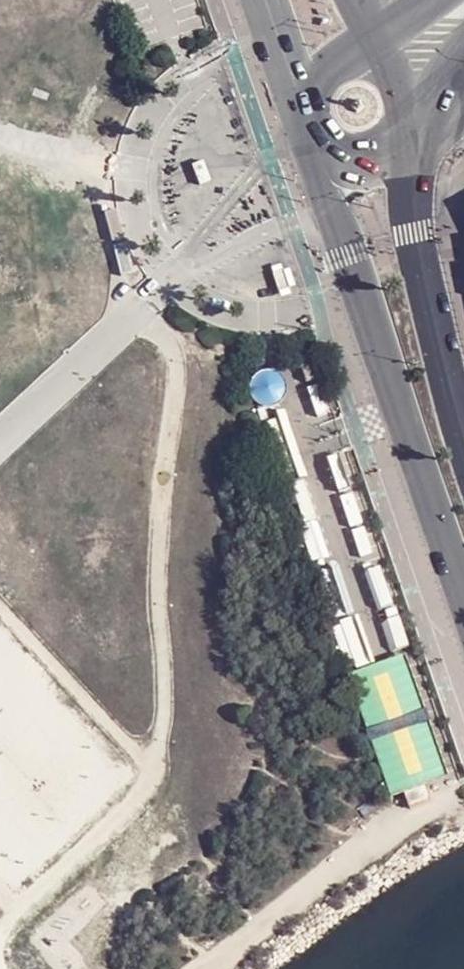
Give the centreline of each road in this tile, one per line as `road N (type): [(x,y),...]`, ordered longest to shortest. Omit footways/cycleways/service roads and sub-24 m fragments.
road 1 (tertiary): [(314,147),(463,601)]
road 2 (tertiary): [(463,441),(404,162)]
road 3 (secondary): [(404,162),(399,92),(374,40)]
road 4 (secondary): [(404,162),(463,58)]

